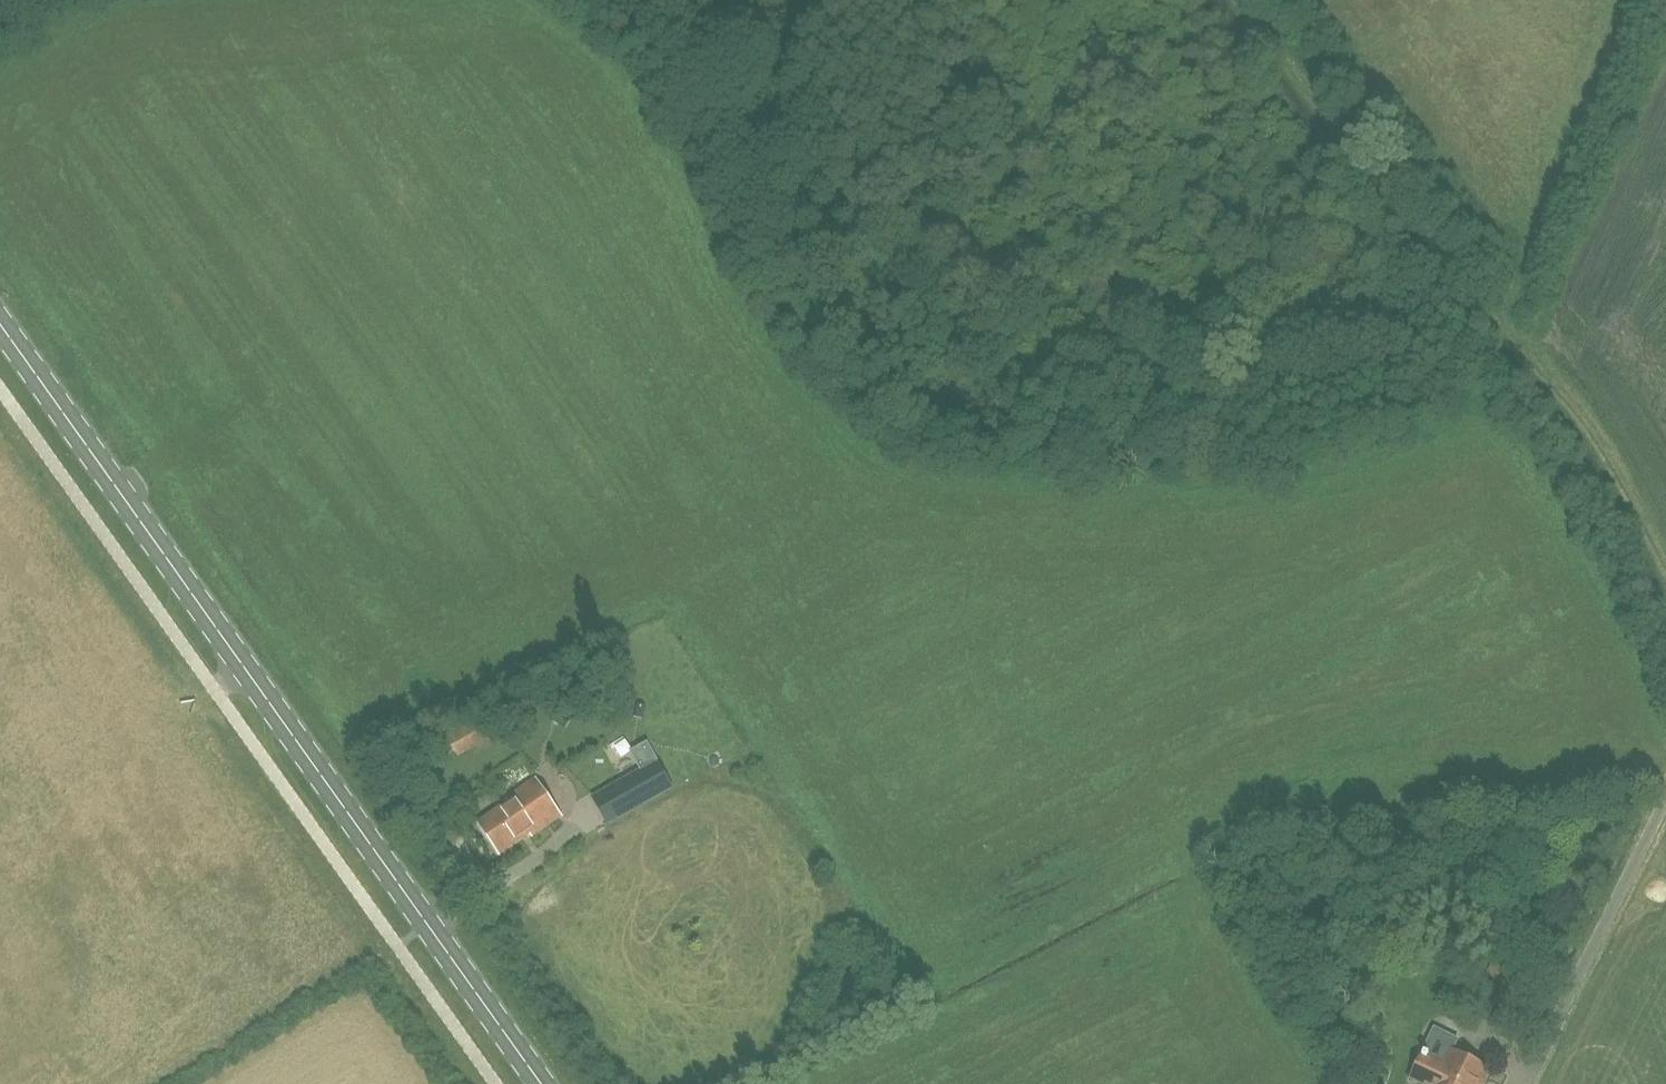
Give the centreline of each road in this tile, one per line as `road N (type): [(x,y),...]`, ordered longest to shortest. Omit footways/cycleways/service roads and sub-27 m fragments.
road 1 (secondary): [(542,1083),(0,328)]
road 2 (unclassified): [(1526,1083),(1665,805)]

